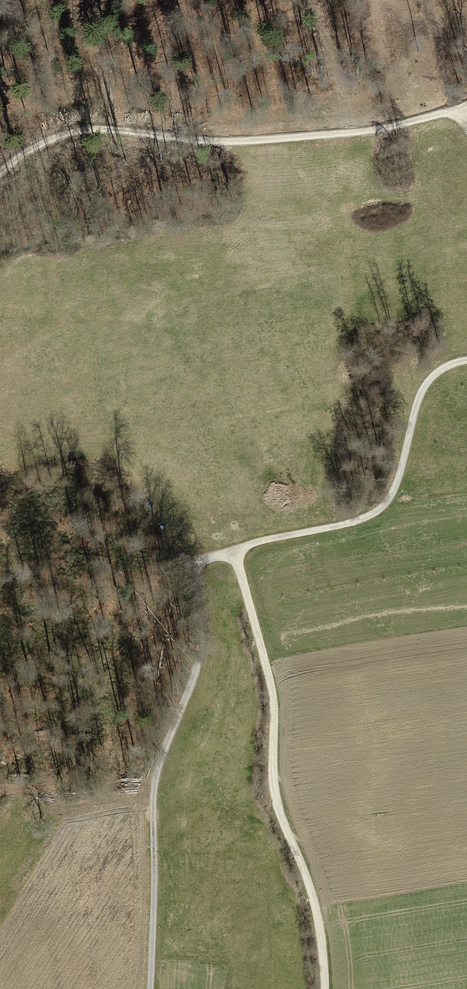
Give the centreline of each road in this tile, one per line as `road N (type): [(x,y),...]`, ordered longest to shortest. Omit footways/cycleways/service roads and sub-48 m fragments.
road 1 (track): [(0,173),(46,141),(82,132),(250,140),(369,130),(466,104)]
road 2 (track): [(233,552),(192,571),(212,612),(153,787),(149,988)]
road 3 (track): [(325,988),(314,906),(272,781),(274,685),(233,552)]
road 4 (track): [(466,361),(438,372),(423,389),(399,480),(376,513),(233,552)]
road 5 (track): [(192,571),(119,460)]
road 6 (track): [(466,123),(452,100),(427,0)]

